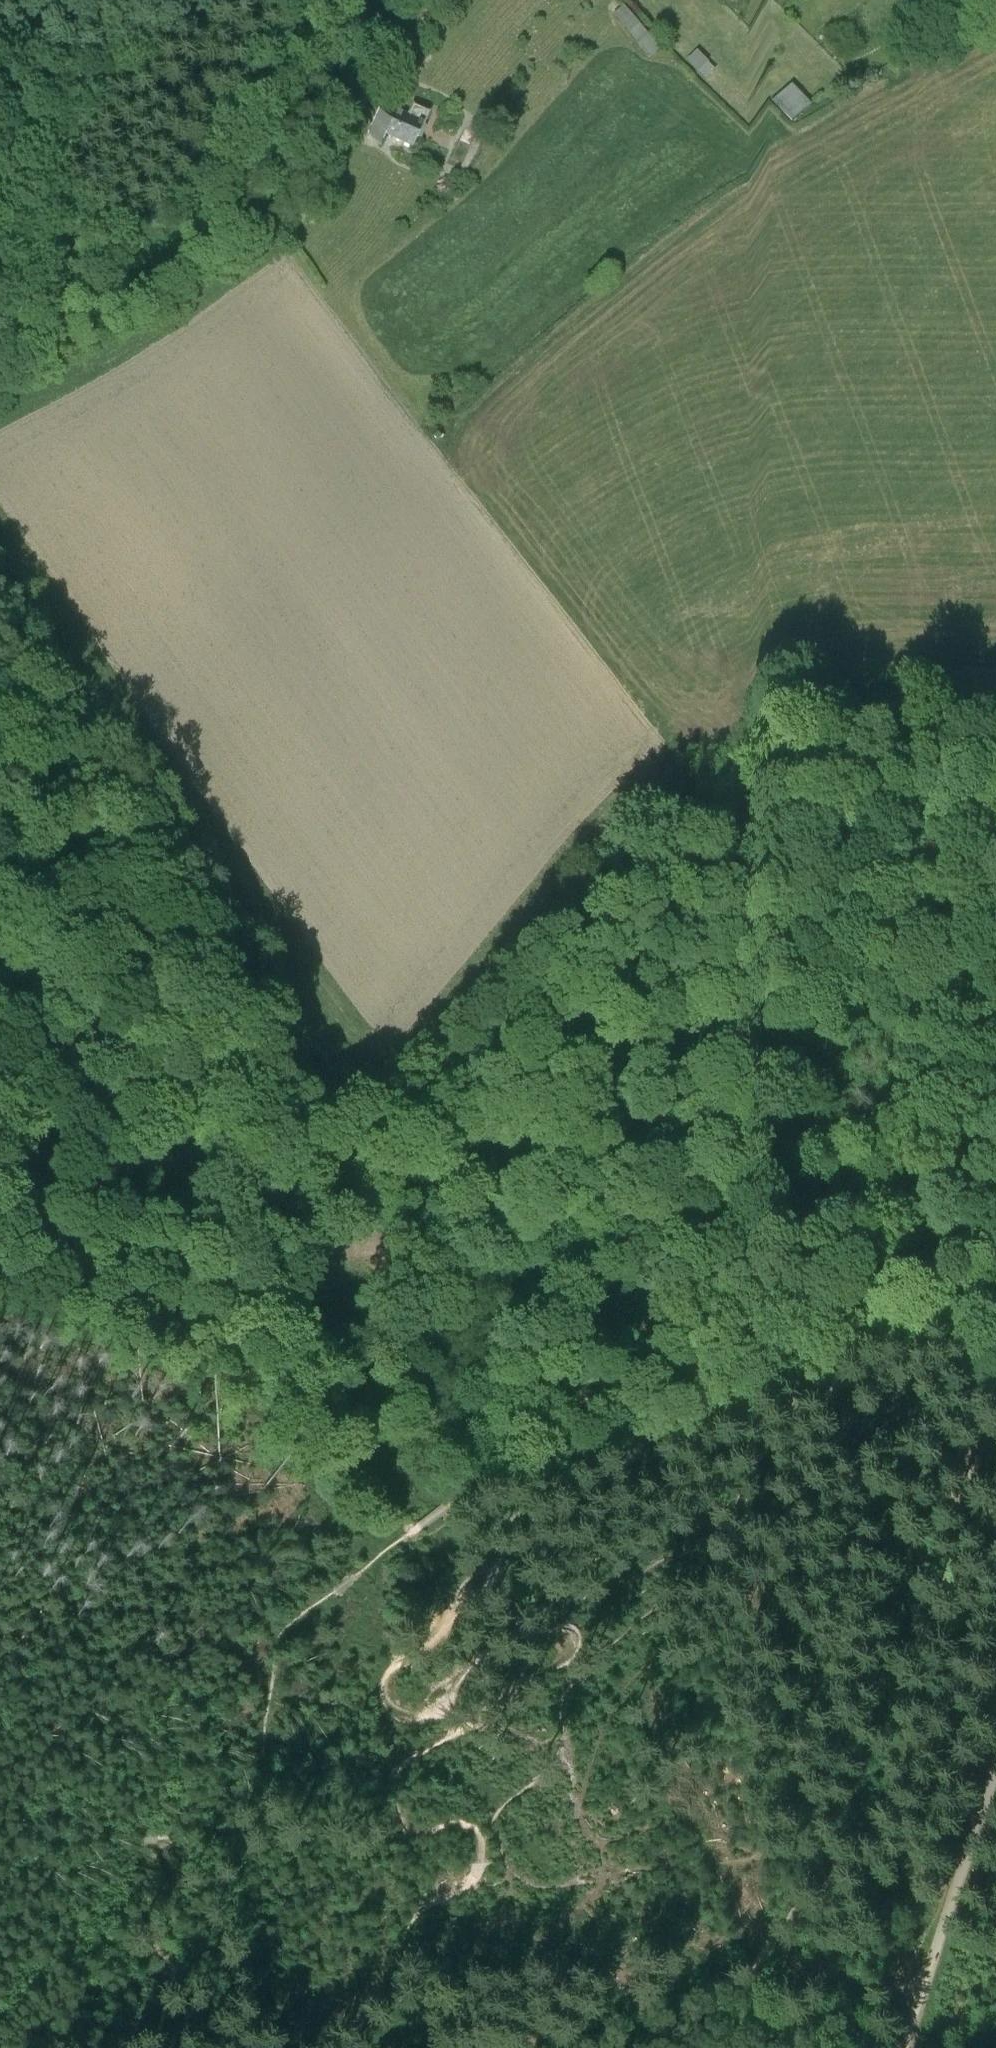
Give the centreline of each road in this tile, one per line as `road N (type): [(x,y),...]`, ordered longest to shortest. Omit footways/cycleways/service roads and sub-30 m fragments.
road 1 (track): [(0,804),(58,880),(393,1226),(459,1262),(544,1278)]
road 2 (track): [(0,349),(123,280),(204,222),(253,161),(340,0)]
road 3 (track): [(544,1278),(579,1265),(786,1138),(906,1120),(995,1119)]
road 4 (track): [(909,2047),(995,1775)]

